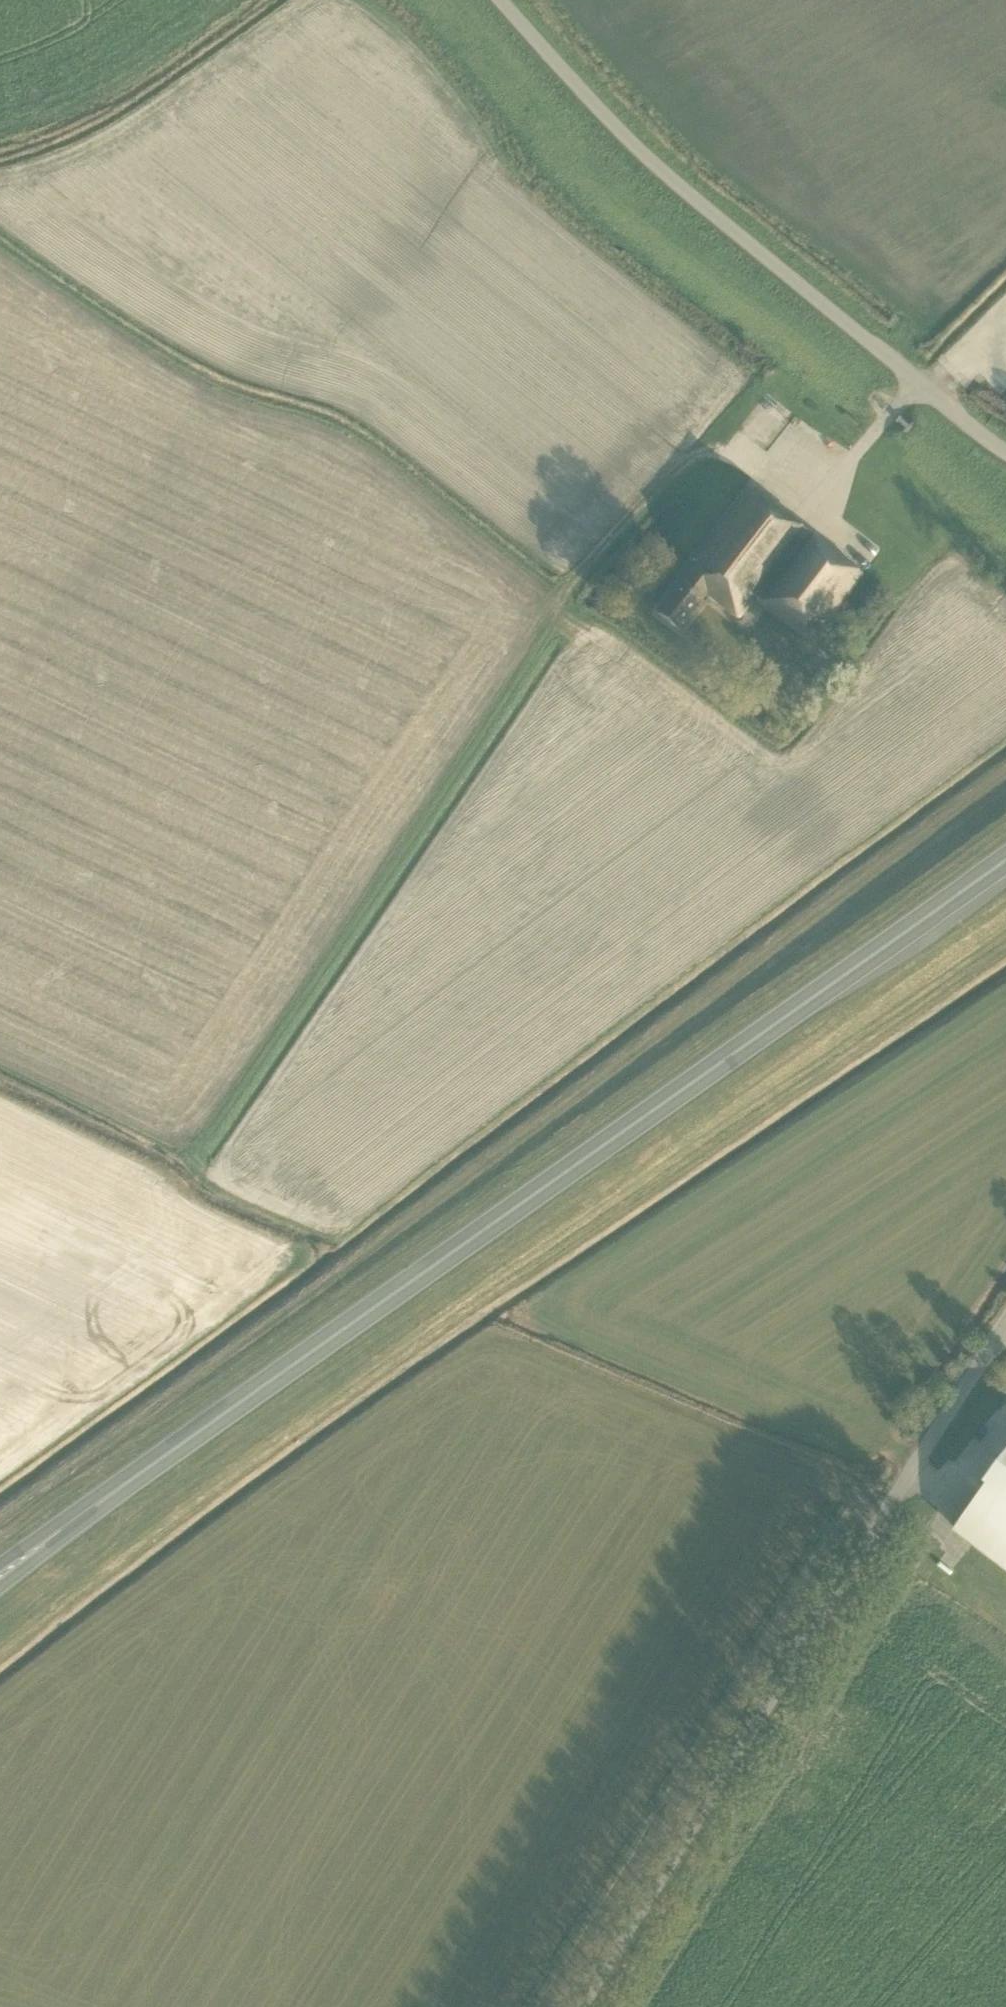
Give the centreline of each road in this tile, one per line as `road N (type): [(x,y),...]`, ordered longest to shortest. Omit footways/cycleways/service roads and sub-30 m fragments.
road 1 (trunk): [(0,1577),(1005,859)]
road 2 (unclassified): [(579,2006),(1005,1334)]
road 3 (unclassified): [(1005,453),(655,164),(503,0)]

